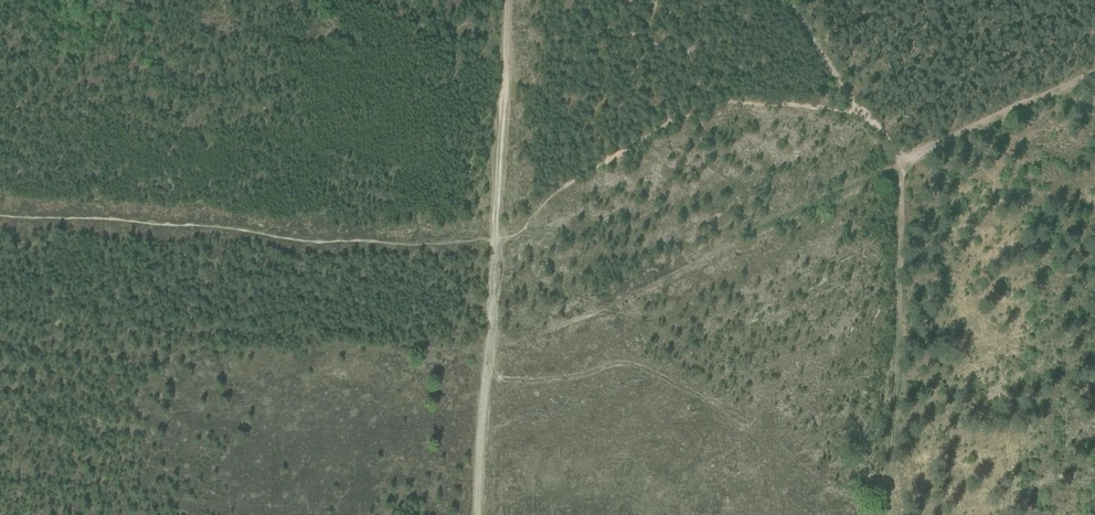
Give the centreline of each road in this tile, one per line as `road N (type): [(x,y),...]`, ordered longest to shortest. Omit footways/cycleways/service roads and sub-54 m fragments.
road 1 (track): [(509,0),(477,514)]
road 2 (track): [(489,349),(601,309),(898,166)]
road 3 (track): [(898,166),(889,514)]
road 4 (track): [(898,166),(1094,75)]
road 5 (track): [(867,113),(789,0)]

